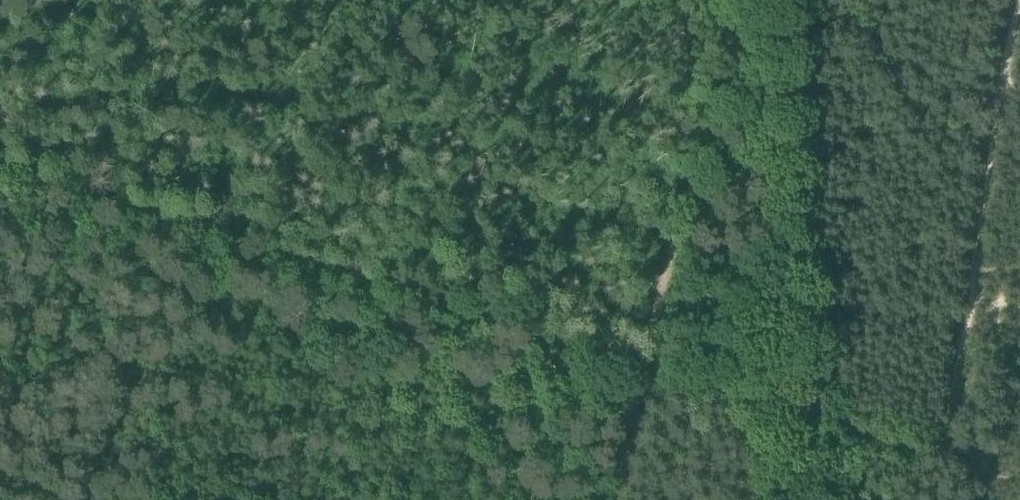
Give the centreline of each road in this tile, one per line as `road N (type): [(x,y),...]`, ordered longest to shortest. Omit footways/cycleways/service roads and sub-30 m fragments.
road 1 (track): [(642,363),(0,169)]
road 2 (track): [(1019,0),(930,499)]
road 3 (track): [(602,499),(700,160),(728,92),(759,51)]
road 4 (track): [(759,51),(801,499)]
road 5 (track): [(642,363),(793,410)]

